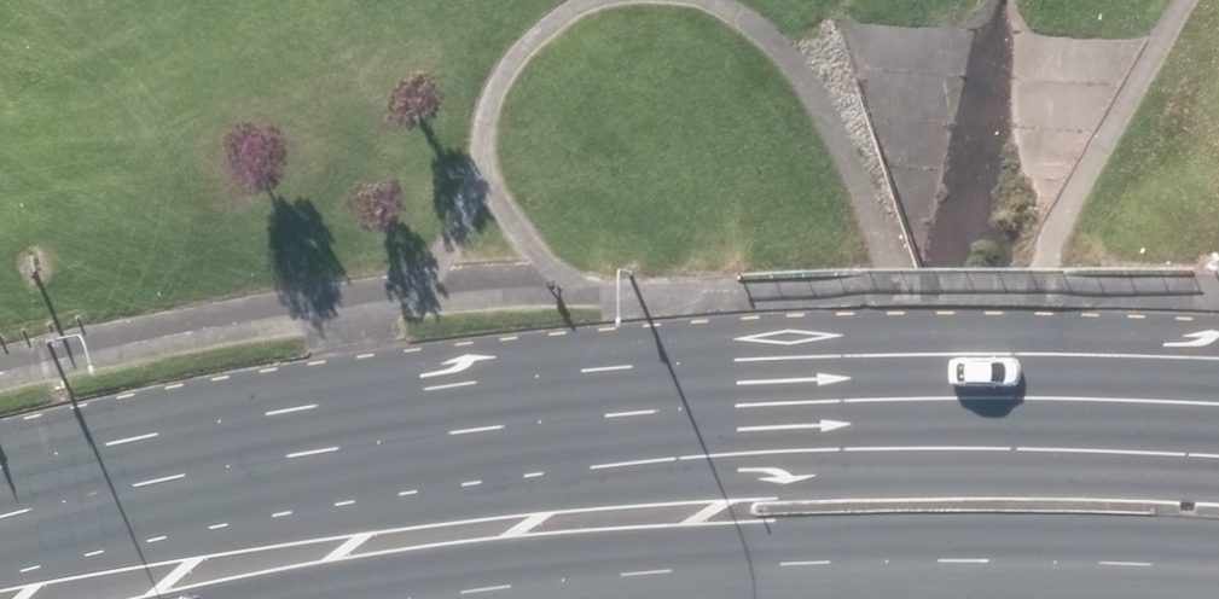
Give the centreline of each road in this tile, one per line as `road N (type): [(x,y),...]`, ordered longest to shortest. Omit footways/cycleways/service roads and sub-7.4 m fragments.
road 1 (primary): [(0,511),(354,445),(856,404)]
road 2 (primary): [(1218,582),(689,574),(416,598)]
road 3 (primary): [(856,404),(1218,350)]
road 4 (primary): [(856,404),(1218,422)]

